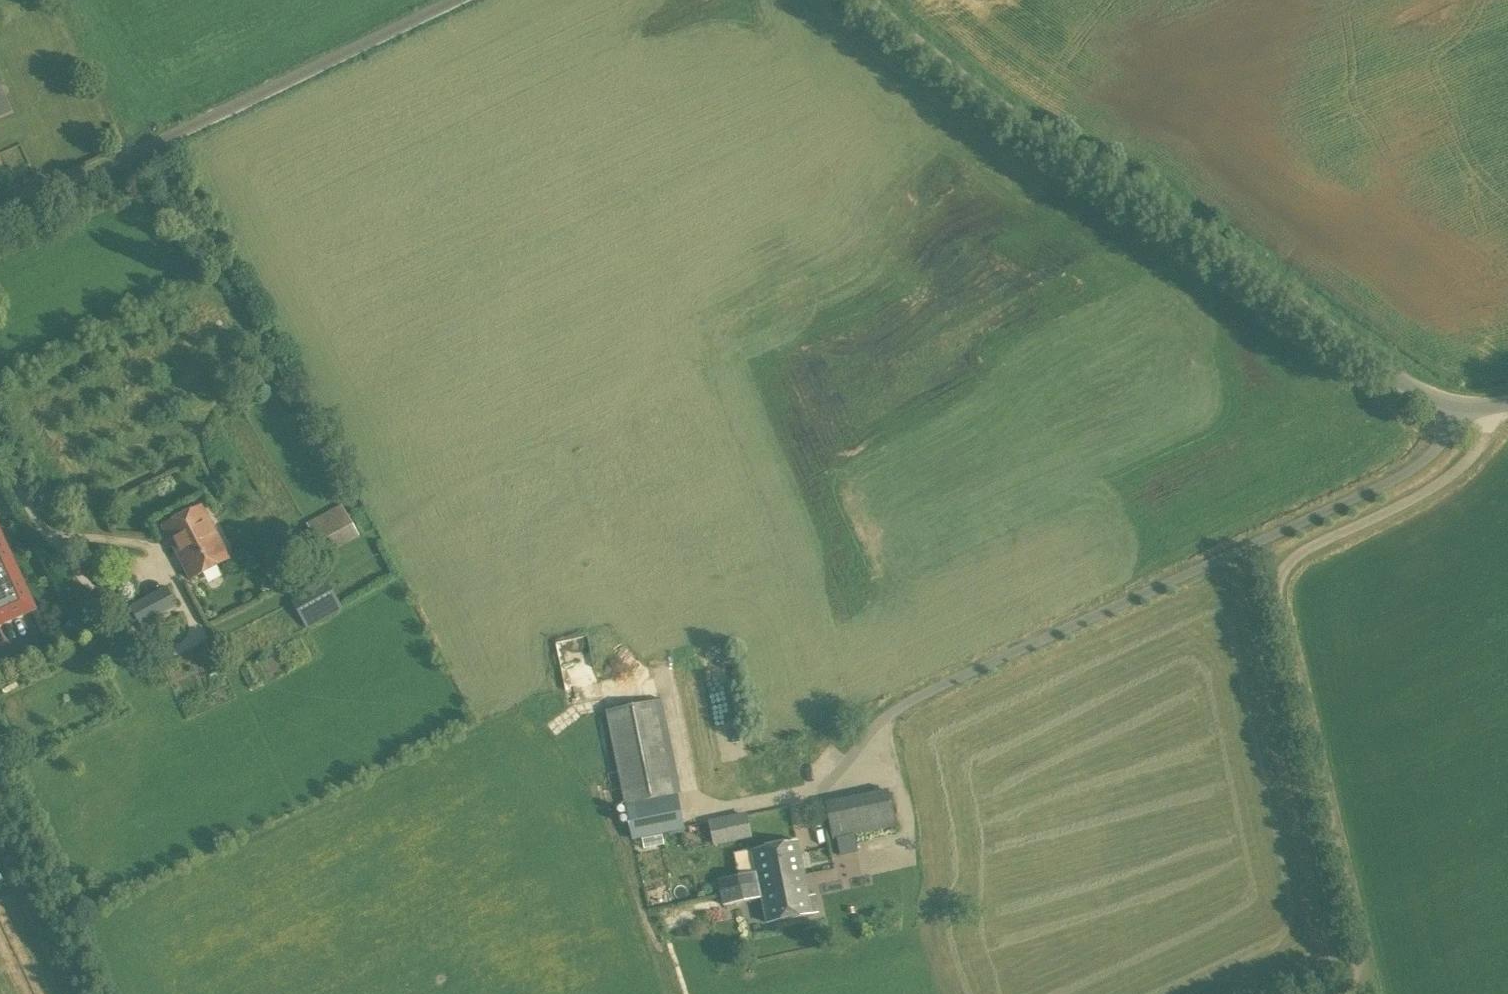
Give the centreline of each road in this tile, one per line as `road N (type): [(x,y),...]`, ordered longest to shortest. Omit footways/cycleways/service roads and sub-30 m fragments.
road 1 (track): [(1446,406),(1430,452),(1392,479),(883,712),(806,800),(715,826)]
road 2 (unclassified): [(1507,403),(1446,406),(1412,389),(890,26),(865,0)]
road 3 (track): [(1495,407),(1482,438),(1446,478),(1291,556),(1279,570),(1278,599),(1368,966),(1359,985),(1340,993)]
road 4 (unclassified): [(0,213),(454,0)]

